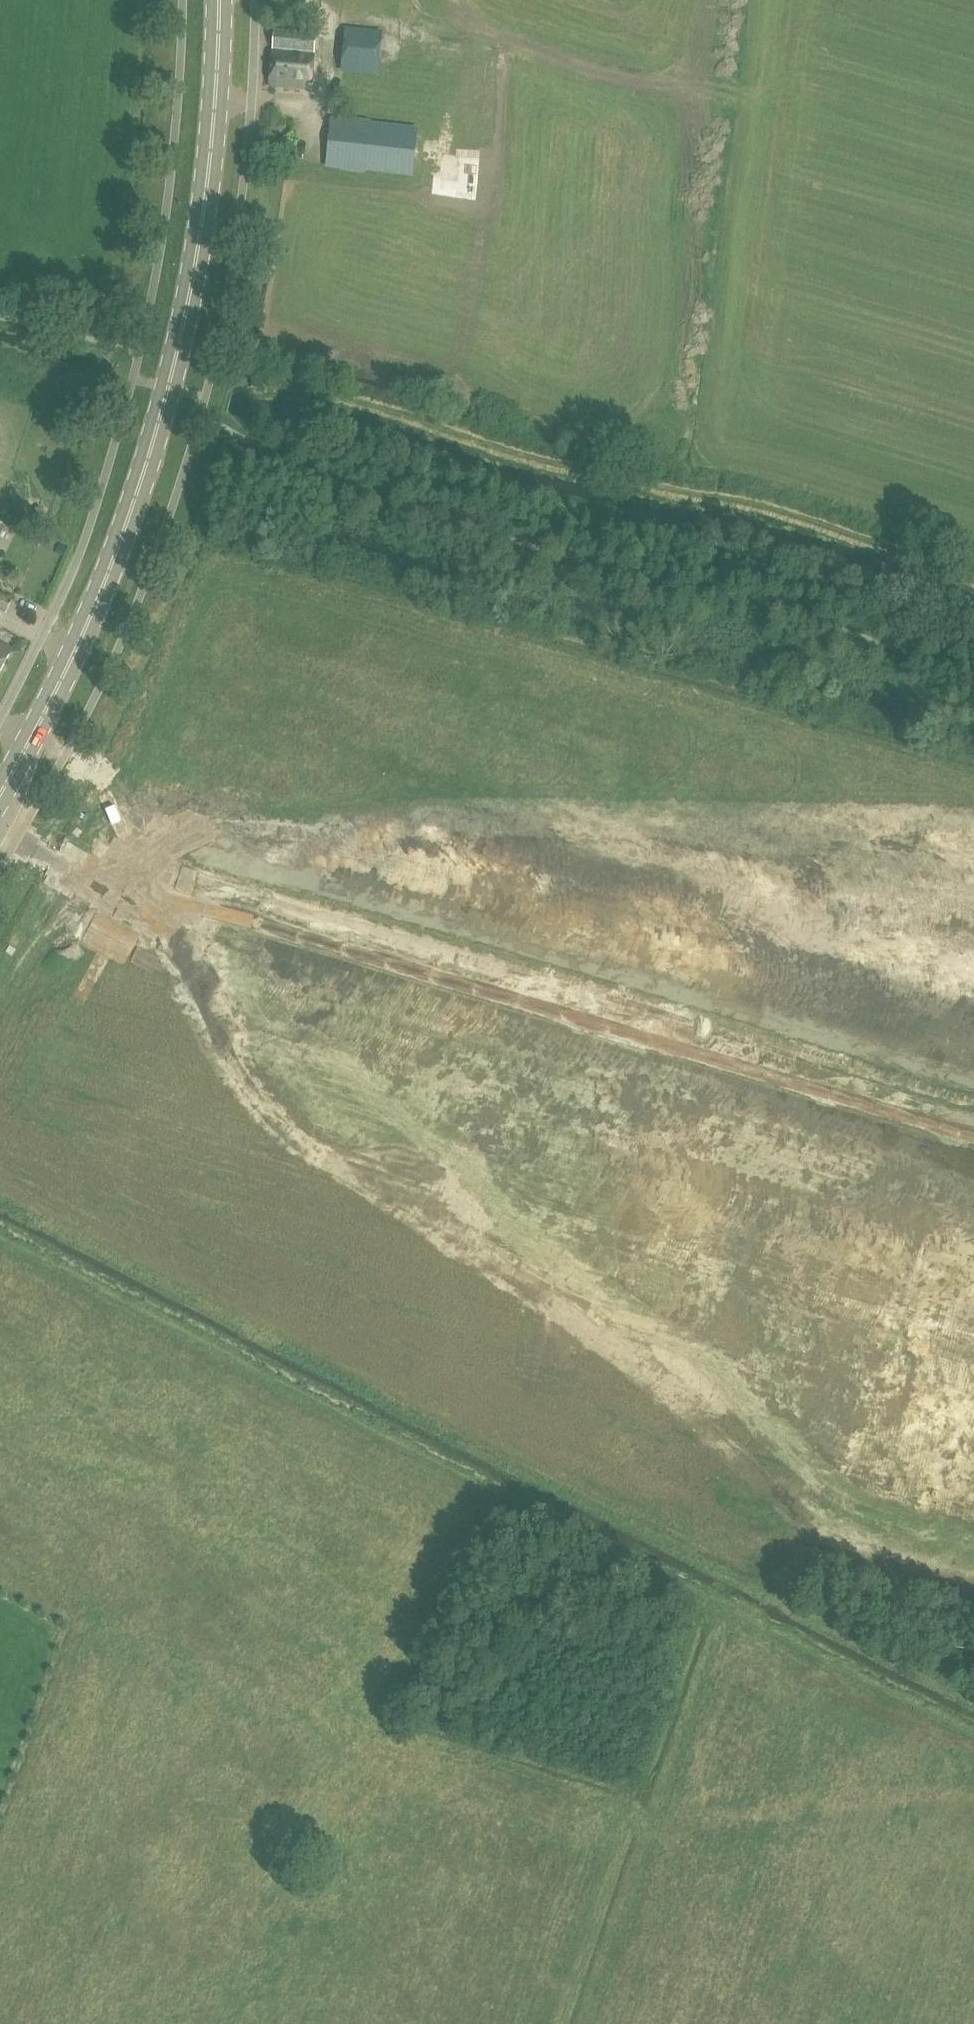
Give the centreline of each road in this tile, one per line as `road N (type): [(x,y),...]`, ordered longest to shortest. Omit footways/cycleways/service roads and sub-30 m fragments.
road 1 (secondary): [(0,787),(45,714),(116,552),(168,389),(202,245),(218,104),(219,0)]

